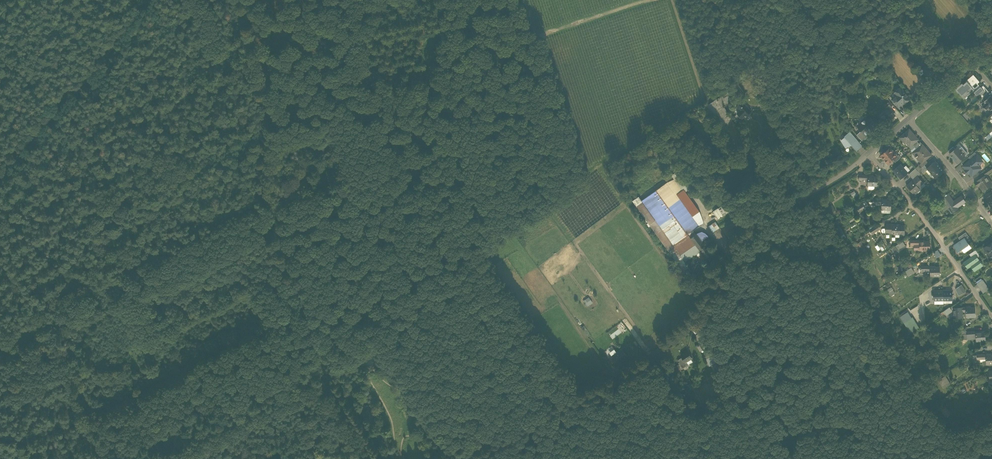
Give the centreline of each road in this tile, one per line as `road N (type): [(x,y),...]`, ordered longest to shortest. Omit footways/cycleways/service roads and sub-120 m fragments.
road 1 (residential): [(474,458),(630,376),(691,323),(736,242),(868,154)]
road 2 (track): [(256,49),(93,133),(135,215),(134,273),(0,340)]
road 3 (track): [(372,458),(320,369),(279,236),(264,80)]
road 4 (track): [(754,228),(674,114),(551,205)]
road 5 (track): [(0,181),(100,70),(150,0)]
road 6 (residential): [(991,317),(868,154)]
road 7 (track): [(588,180),(541,34)]
road 8 (track): [(670,0),(704,96),(674,114)]
road 9 (residential): [(908,119),(991,223)]

